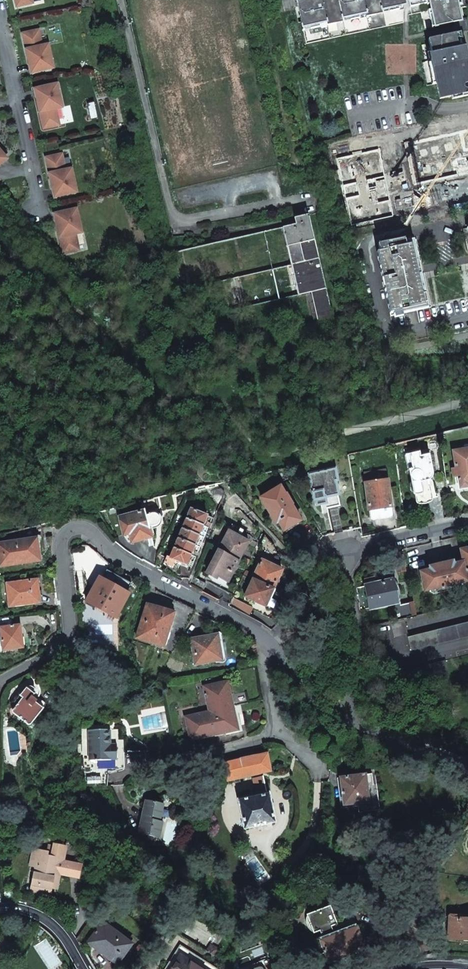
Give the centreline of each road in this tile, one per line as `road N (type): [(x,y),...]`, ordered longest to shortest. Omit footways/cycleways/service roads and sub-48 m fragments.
road 1 (residential): [(269,643),(78,527),(60,542),(65,647),(0,682)]
road 2 (residential): [(467,524),(343,552),(355,630),(352,725)]
road 3 (residential): [(352,725),(467,770)]
road 4 (residential): [(281,734),(163,765)]
road 5 (residential): [(352,725),(308,700),(269,643)]

